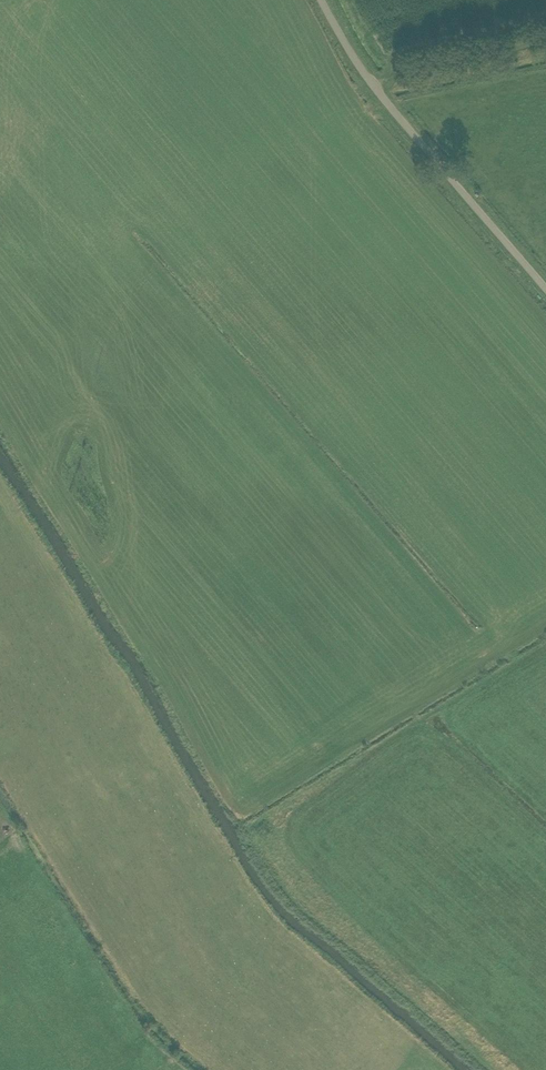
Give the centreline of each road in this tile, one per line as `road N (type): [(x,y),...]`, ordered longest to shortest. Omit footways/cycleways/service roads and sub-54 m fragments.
road 1 (unclassified): [(545,291),(368,82),(319,0)]

